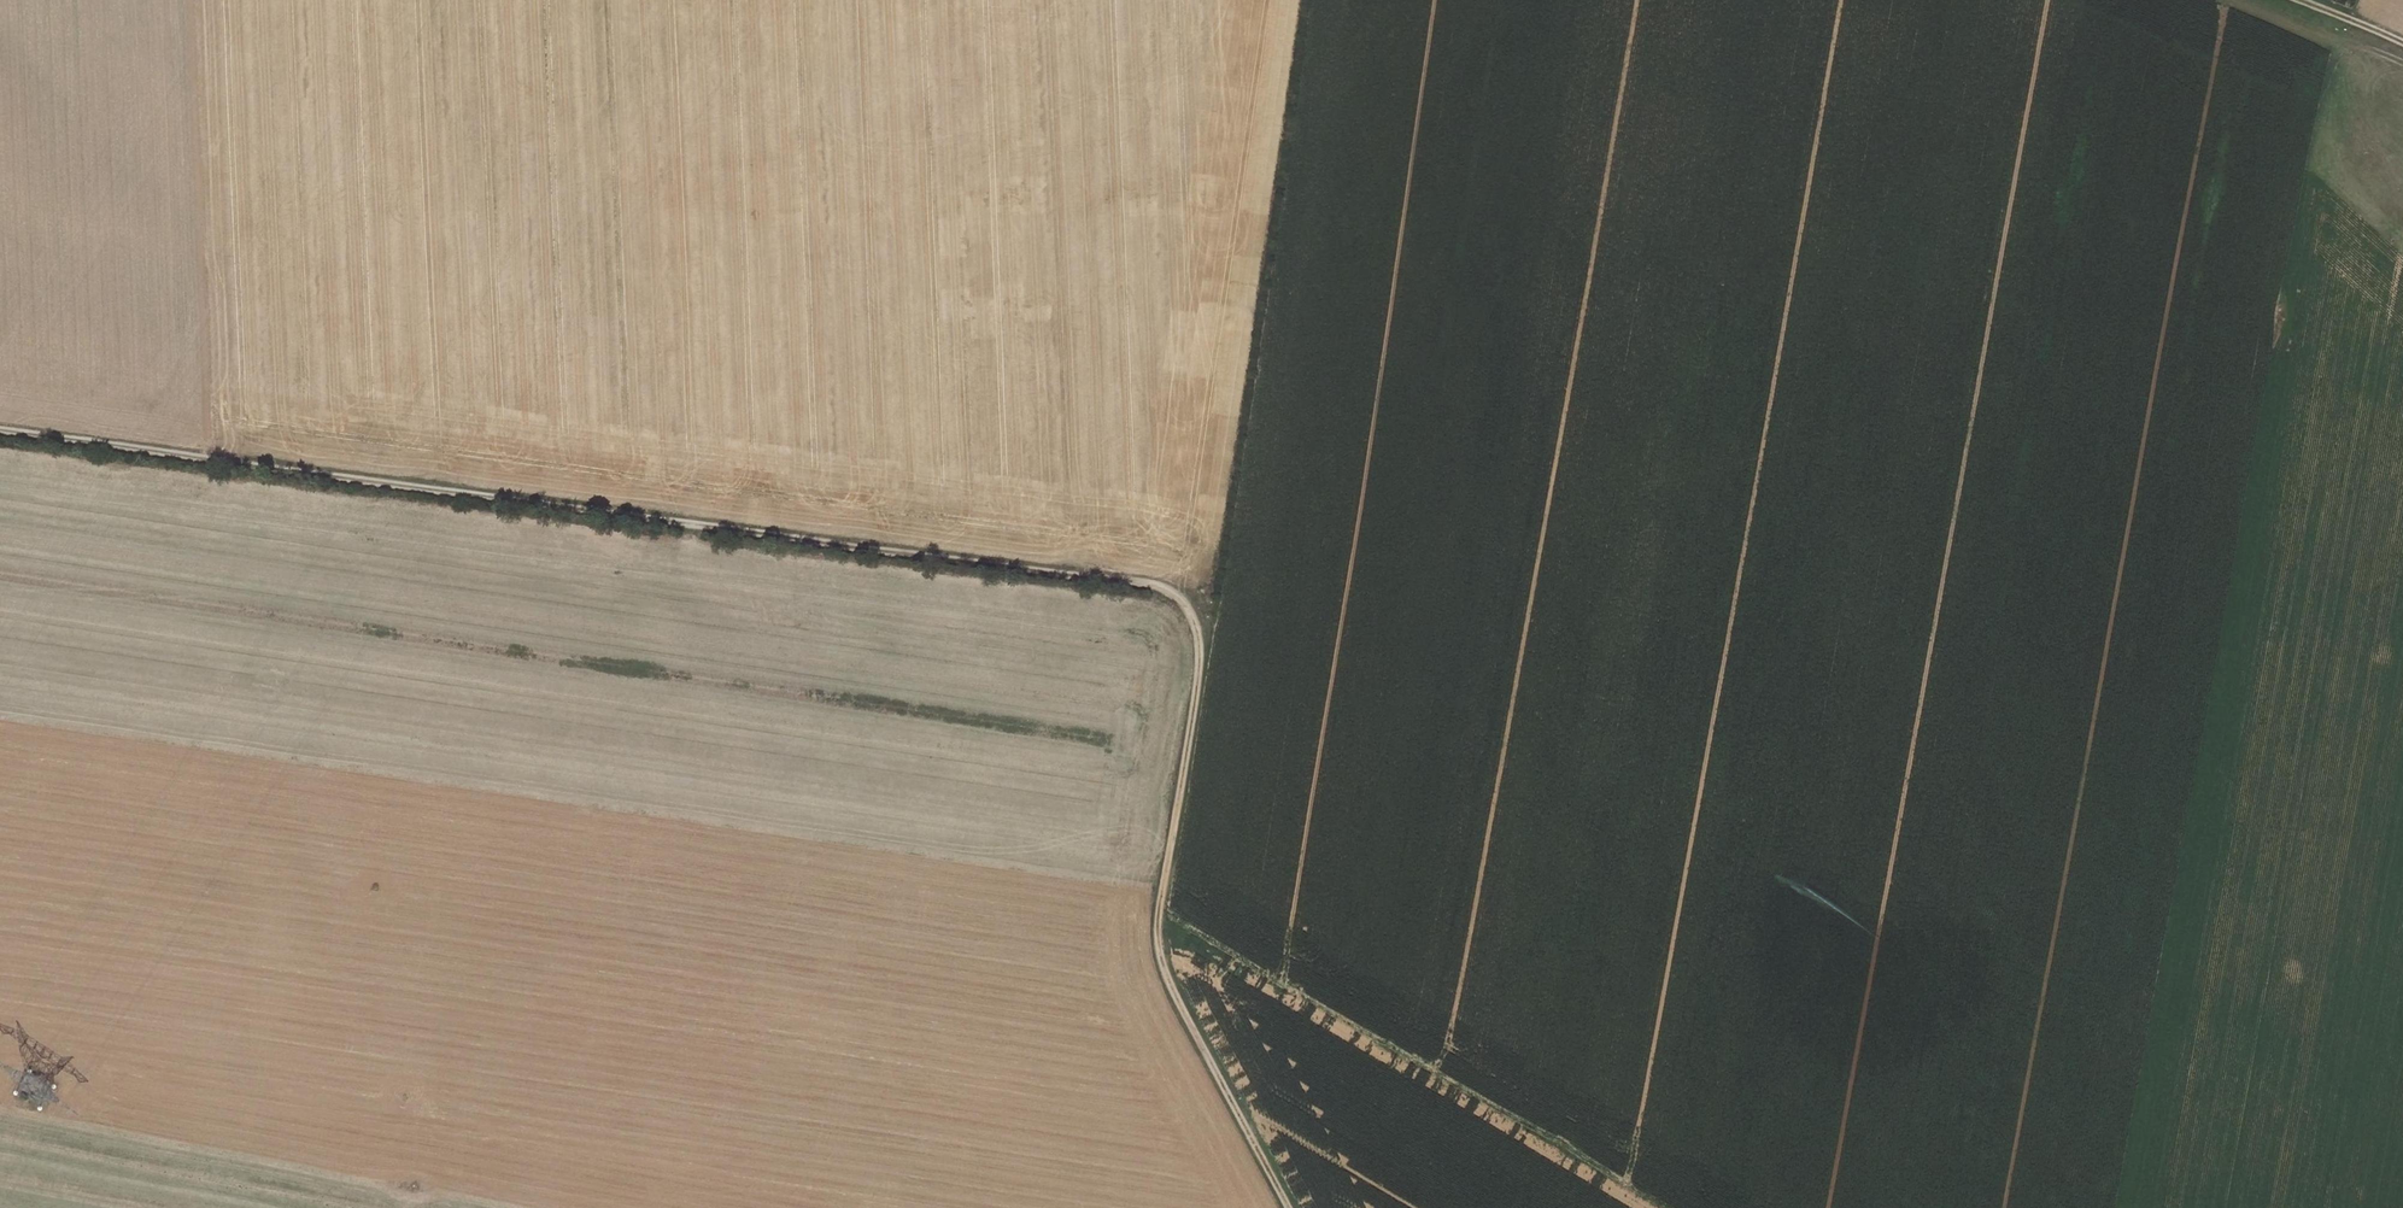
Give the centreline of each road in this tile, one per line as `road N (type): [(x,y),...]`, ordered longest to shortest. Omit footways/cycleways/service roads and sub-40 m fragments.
road 1 (track): [(0,430),(1162,585),(1179,594),(1201,658),(1157,945),(1170,986),(1289,1207)]

